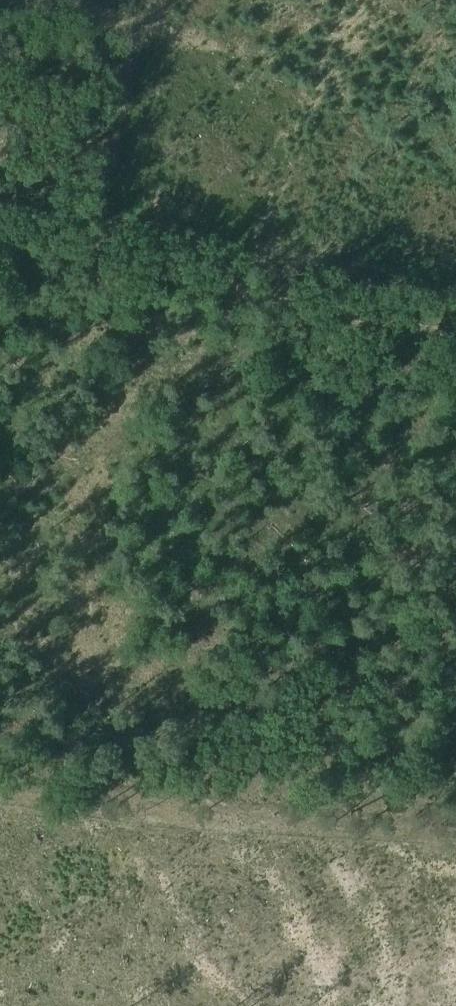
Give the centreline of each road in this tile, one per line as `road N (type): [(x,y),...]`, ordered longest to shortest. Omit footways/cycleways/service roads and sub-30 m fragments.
road 1 (track): [(455,348),(0,240)]

